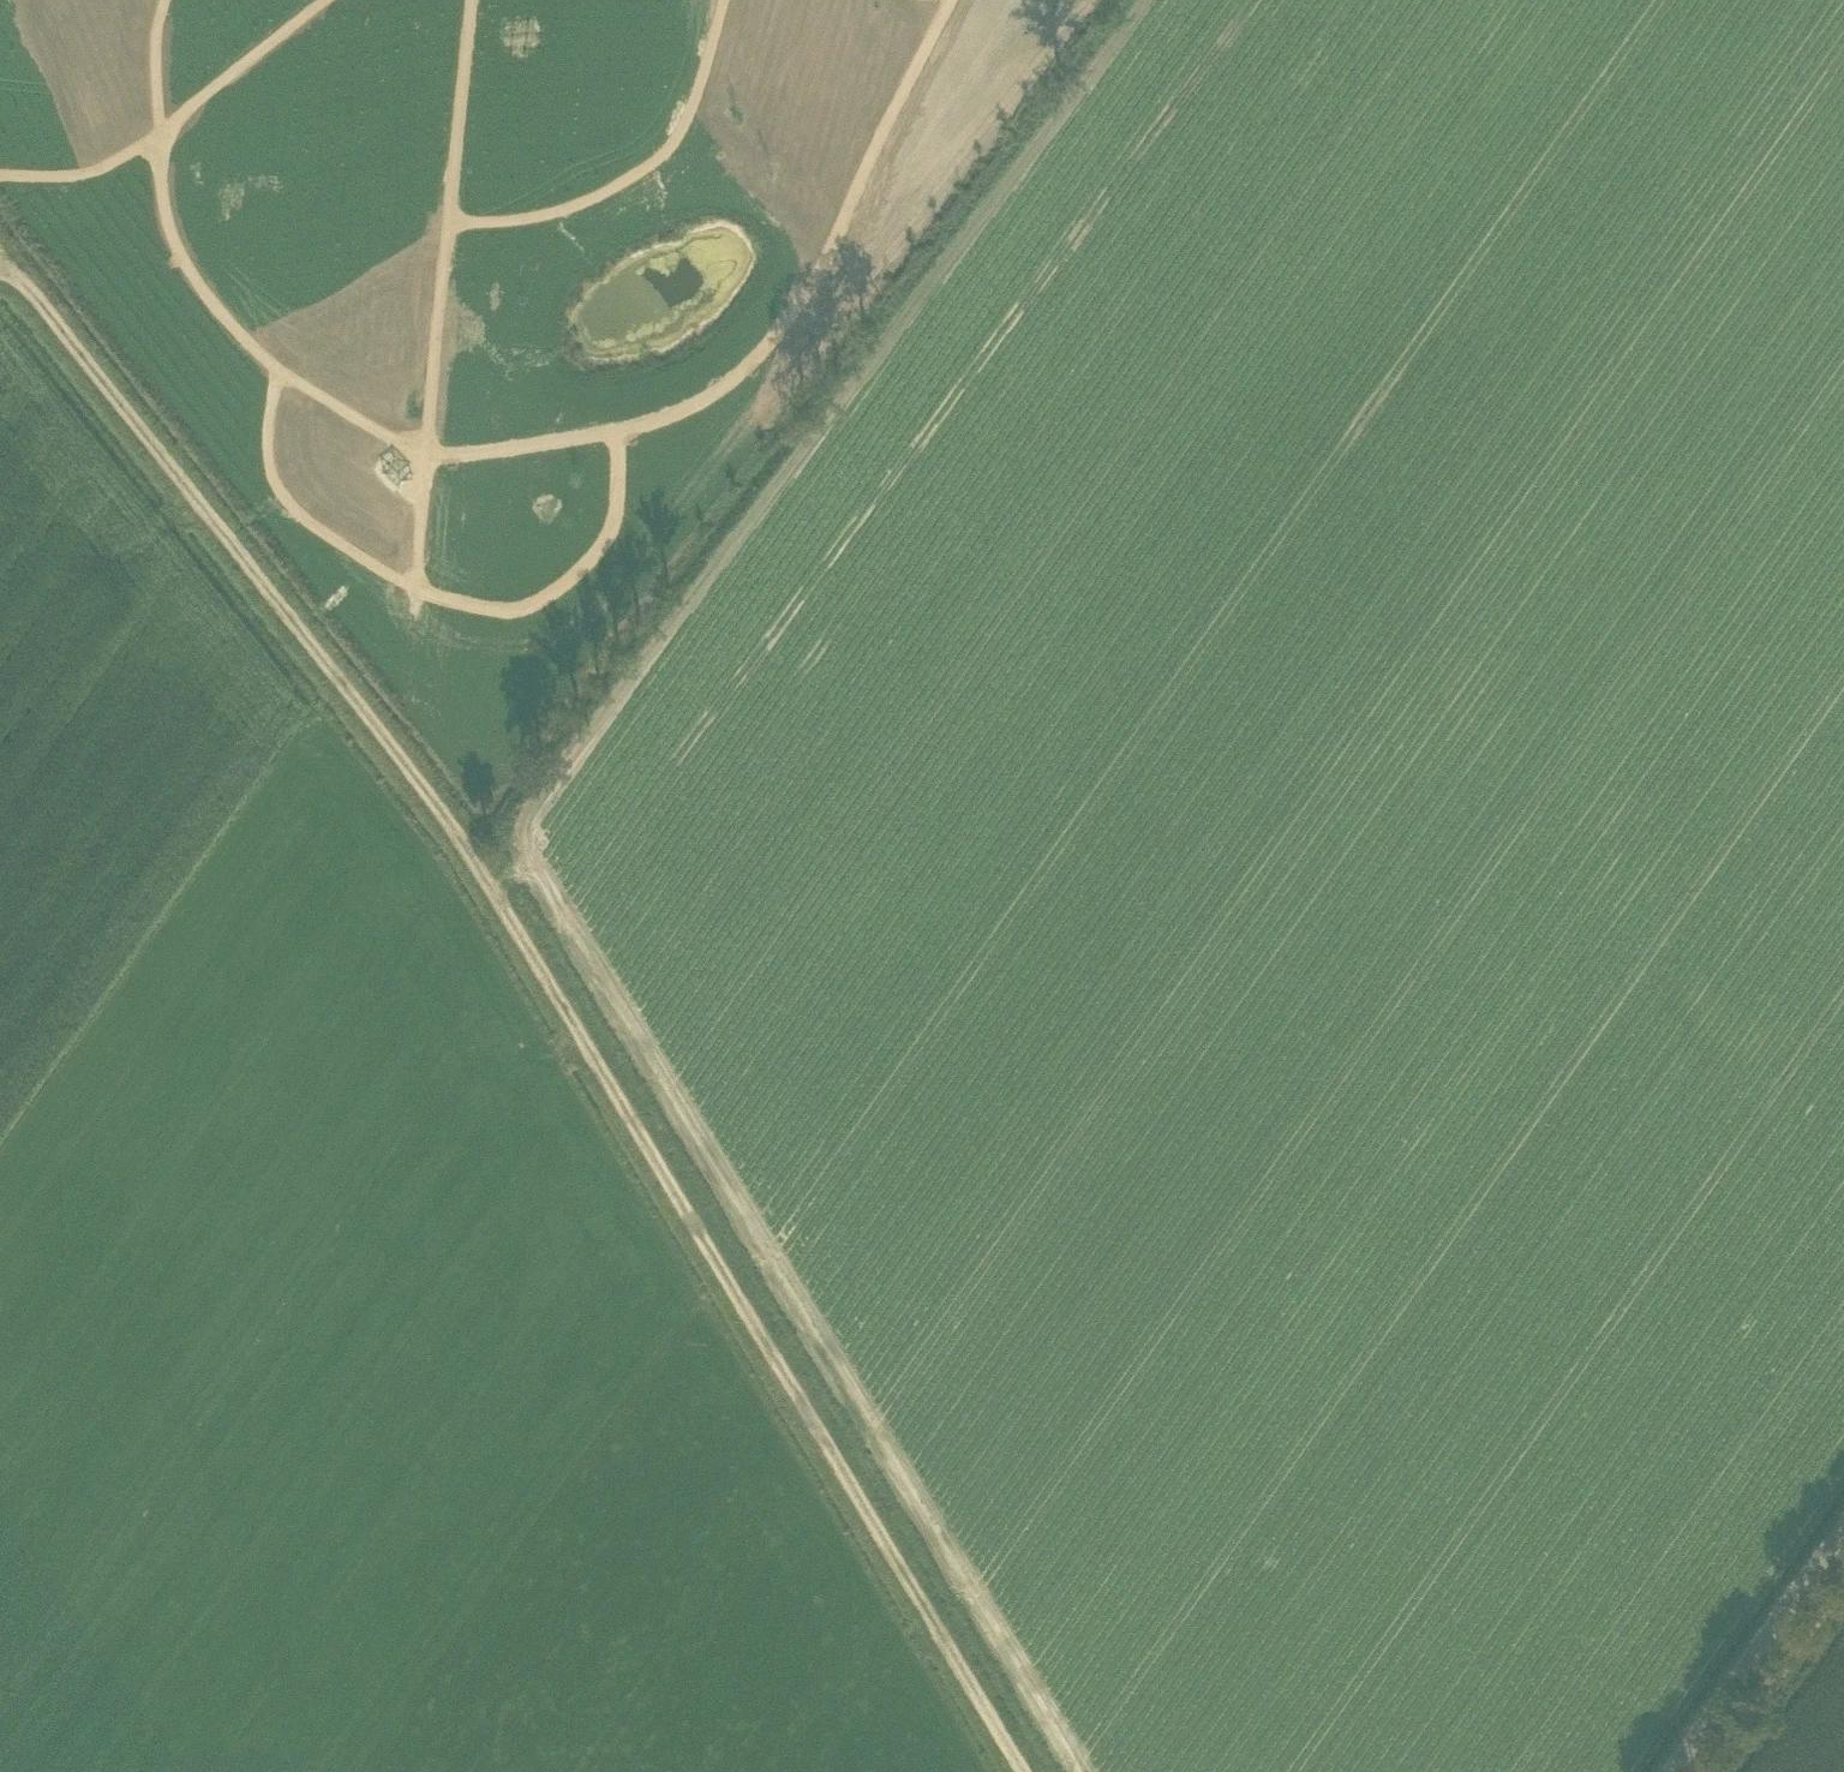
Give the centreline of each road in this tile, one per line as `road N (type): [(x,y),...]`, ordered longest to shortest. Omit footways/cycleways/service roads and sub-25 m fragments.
road 1 (track): [(0,274),(25,275),(467,851),(1024,1771)]
road 2 (unclassified): [(1672,1771),(1843,1525)]

